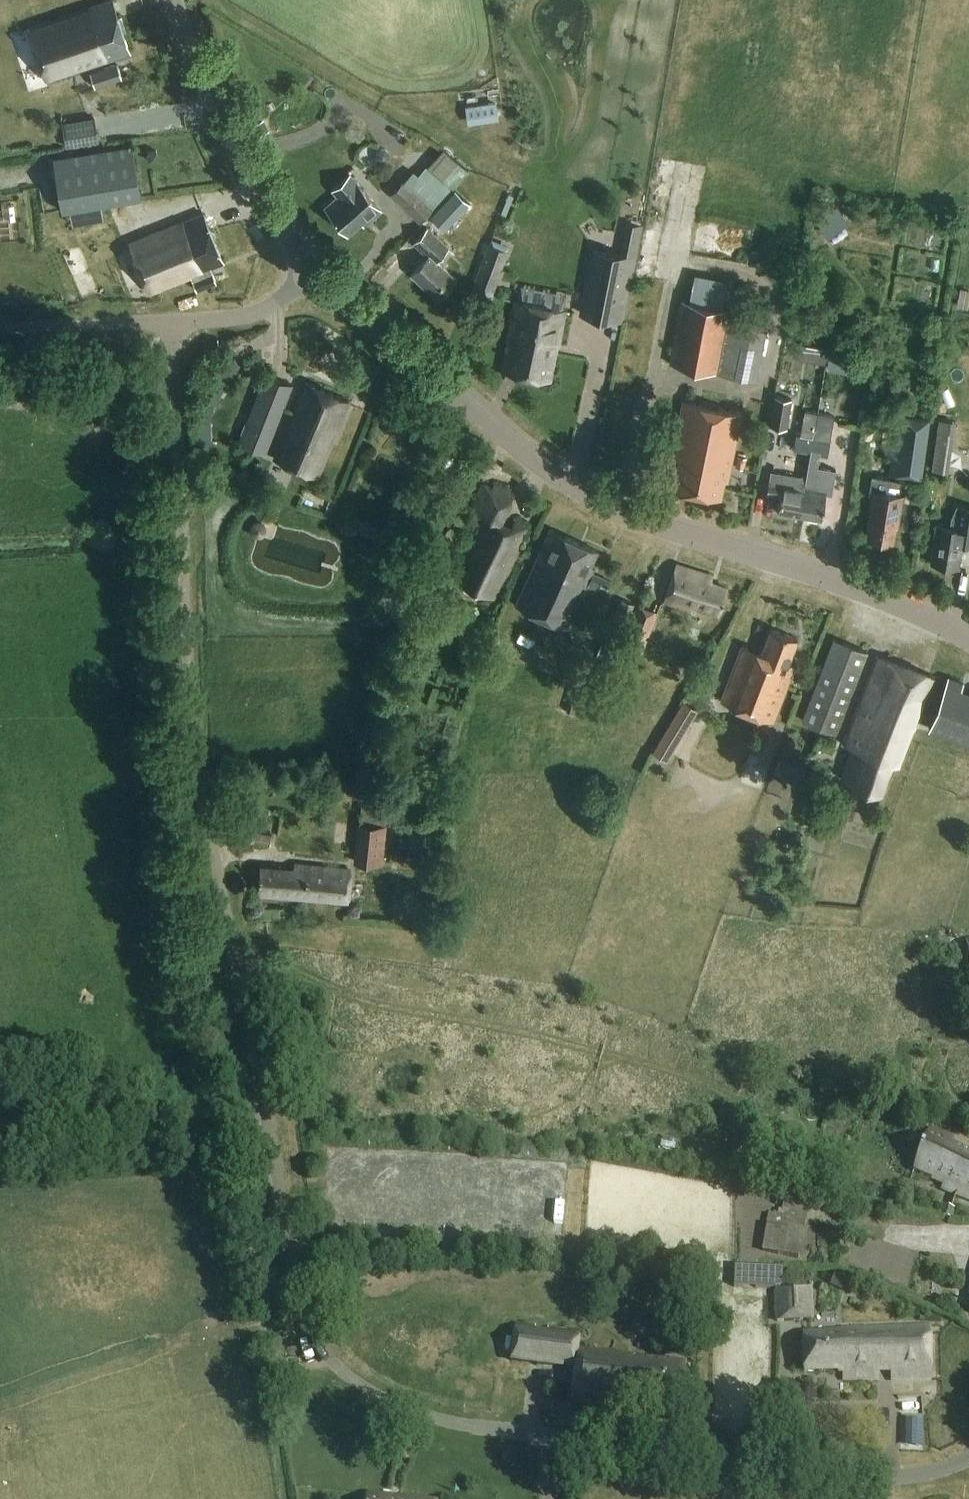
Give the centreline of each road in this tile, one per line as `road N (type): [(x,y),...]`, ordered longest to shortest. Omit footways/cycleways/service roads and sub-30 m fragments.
road 1 (residential): [(262,1108),(301,1310),(326,1355),(369,1391),(451,1423),(876,1476),(941,1470),(968,1457)]
road 2 (residential): [(262,1108),(201,785),(173,324)]
road 3 (tertiary): [(968,643),(834,582),(604,506),(548,473),(311,273)]
road 4 (tertiary): [(311,273),(236,151),(173,0)]
road 5 (track): [(0,1124),(262,1108)]
road 6 (unclassified): [(173,324),(0,328)]
road 7 (unclassified): [(311,273),(267,310),(173,324)]

